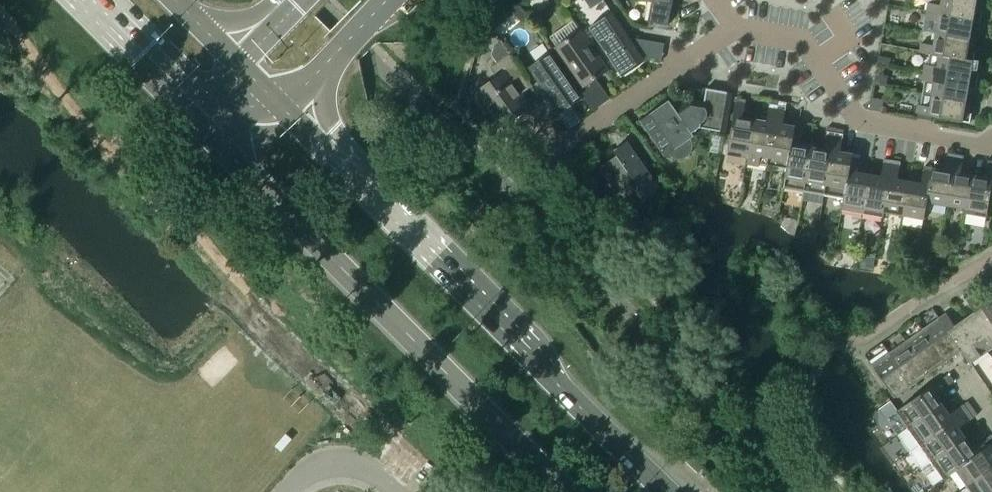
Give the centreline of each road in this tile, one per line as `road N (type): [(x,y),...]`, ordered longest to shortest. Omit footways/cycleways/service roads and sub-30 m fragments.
road 1 (primary): [(670,491),(286,113)]
road 2 (primary): [(216,142),(569,491)]
road 3 (residential): [(734,24),(803,42),(865,126),(991,140)]
road 4 (residential): [(734,24),(572,157)]
road 5 (primary): [(74,0),(216,142)]
road 6 (tertiary): [(286,113),(397,0)]

